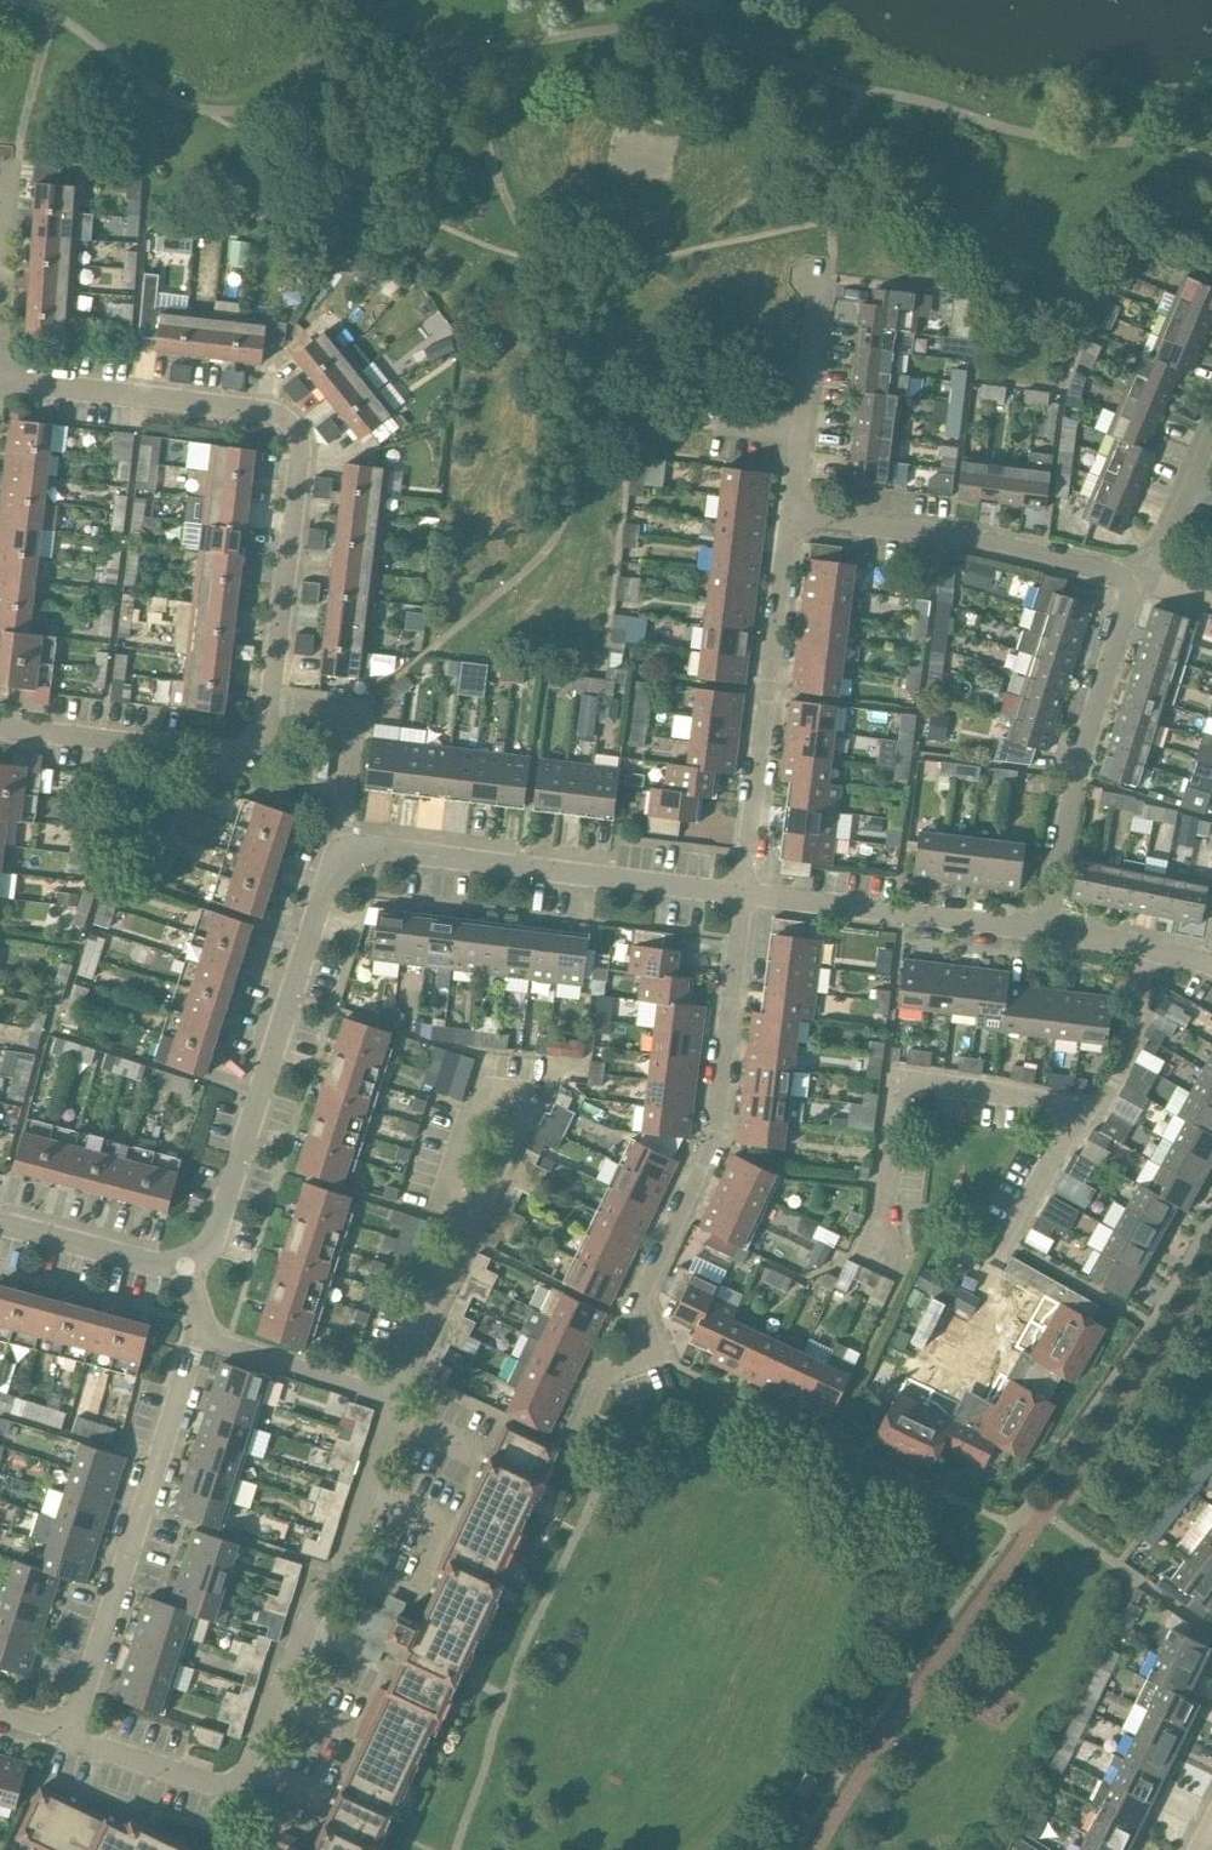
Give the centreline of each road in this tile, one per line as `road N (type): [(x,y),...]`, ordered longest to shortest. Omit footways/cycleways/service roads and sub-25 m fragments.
road 1 (residential): [(558,1442),(595,1404),(718,1123),(743,891)]
road 2 (residential): [(73,1730),(215,1783),(248,1766),(306,1628),(342,1567),(398,1400)]
road 3 (residential): [(271,704),(298,457),(294,433),(273,415),(0,382)]
road 4 (residential): [(186,1264),(213,1239),(339,844)]
road 5 (residential): [(73,1730),(193,1349),(203,1338)]
road 6 (residential): [(743,891),(339,844)]
road 7 (residential): [(743,891),(792,515)]
road 8 (residential): [(875,1256),(900,1081),(1088,1108)]
road 9 (residential): [(1048,930),(1075,761),(1139,580)]
road 10 (residential): [(1139,580),(916,529),(792,515)]
road 11 (residential): [(1048,930),(743,891)]
road 12 (residential): [(271,704),(250,743),(223,752),(0,728)]
road 13 (residential): [(465,1231),(519,1109),(515,1091),(482,1093),(447,1194)]
road 14 (residential): [(339,844),(352,726),(339,711),(271,704)]
road 15 (residential): [(398,1400),(203,1338)]
road 16 (residential): [(983,1282),(1088,1108)]
road 17 (residential): [(0,1222),(160,1266),(186,1264)]
road 18 (residential): [(398,1400),(465,1231)]
road 19 (residential): [(1139,580),(1211,421)]
road 20 (residential): [(803,427),(818,274),(833,261)]
road 21 (residential): [(1088,1108),(1132,1035),(1152,952)]

